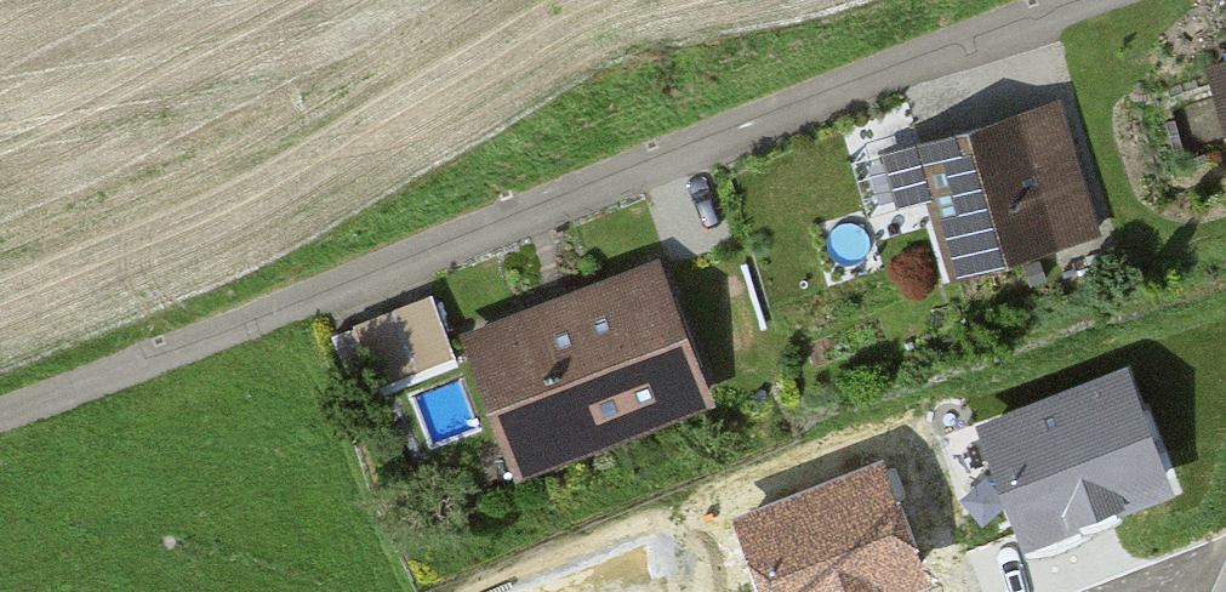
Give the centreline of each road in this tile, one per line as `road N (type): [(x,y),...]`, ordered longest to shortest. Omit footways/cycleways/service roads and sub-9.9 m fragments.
road 1 (residential): [(1108,0),(332,288)]
road 2 (track): [(332,288),(0,412)]

